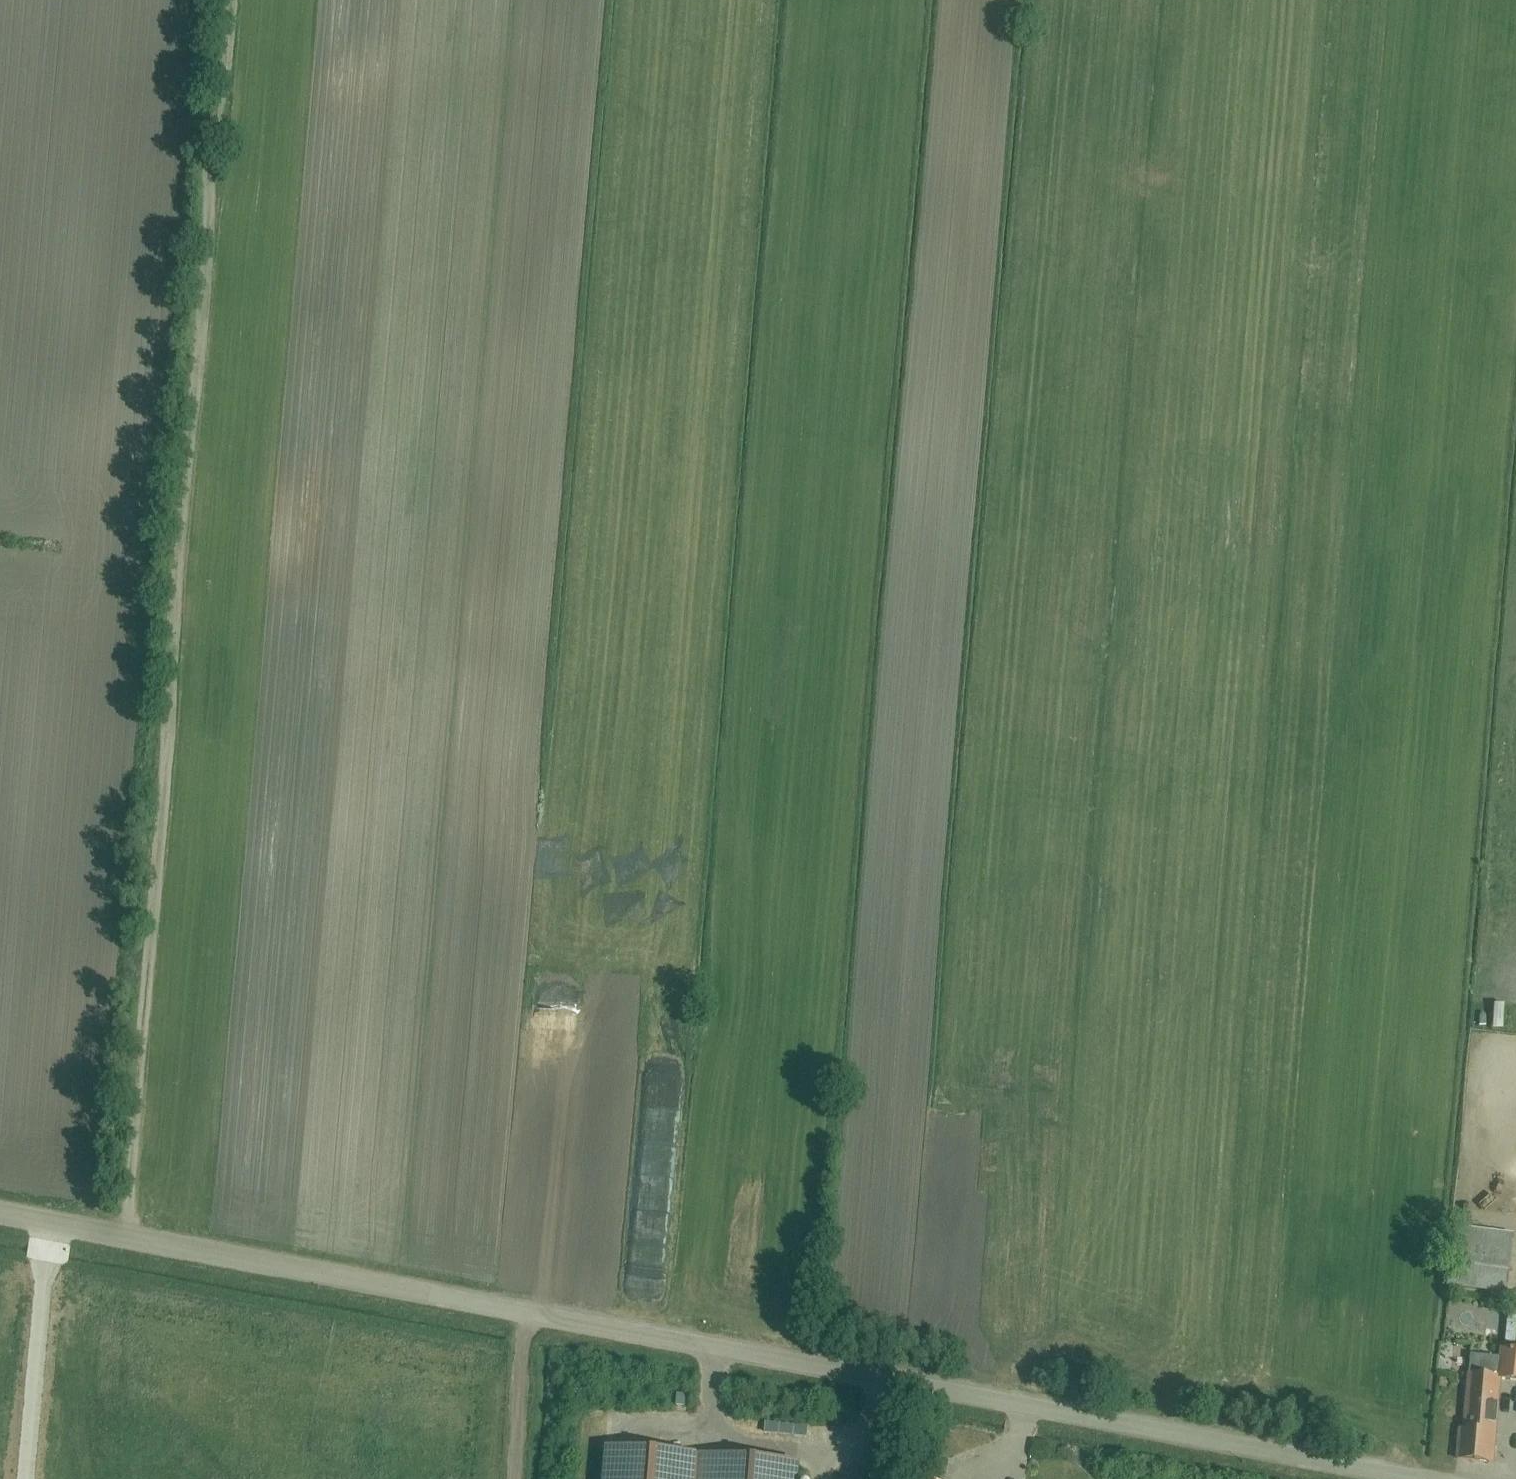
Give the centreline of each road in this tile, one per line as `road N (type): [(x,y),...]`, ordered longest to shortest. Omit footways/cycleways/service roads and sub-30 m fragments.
road 1 (unclassified): [(0,1212),(1432,1478)]

